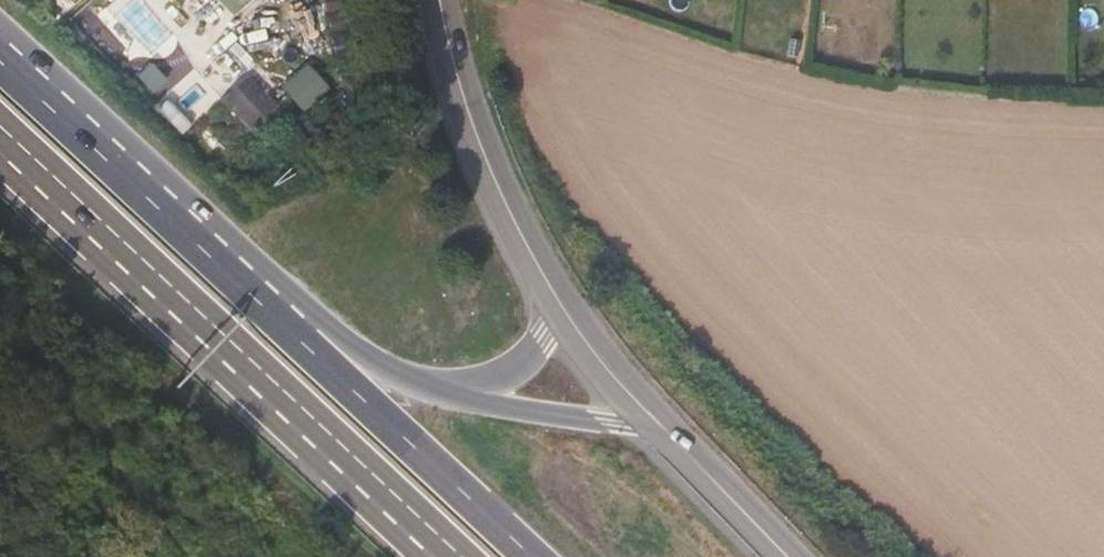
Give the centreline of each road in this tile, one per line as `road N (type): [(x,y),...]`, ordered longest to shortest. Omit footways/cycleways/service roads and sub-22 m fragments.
road 1 (trunk): [(530,556),(0,63)]
road 2 (trunk): [(398,375),(328,325),(0,32)]
road 3 (trunk): [(154,283),(460,556)]
road 4 (trunk): [(154,283),(428,556)]
road 5 (trunk): [(681,448),(637,427),(463,399),(398,375)]
road 6 (tertiary): [(444,0),(467,103),(537,265)]
road 7 (trunk): [(537,265),(548,320),(541,343),(519,366),(466,383),(398,375)]
road 8 (tertiary): [(537,265),(602,362),(681,448)]
road 9 (trunk): [(0,138),(154,283)]
road 10 (tertiary): [(681,448),(787,556)]

